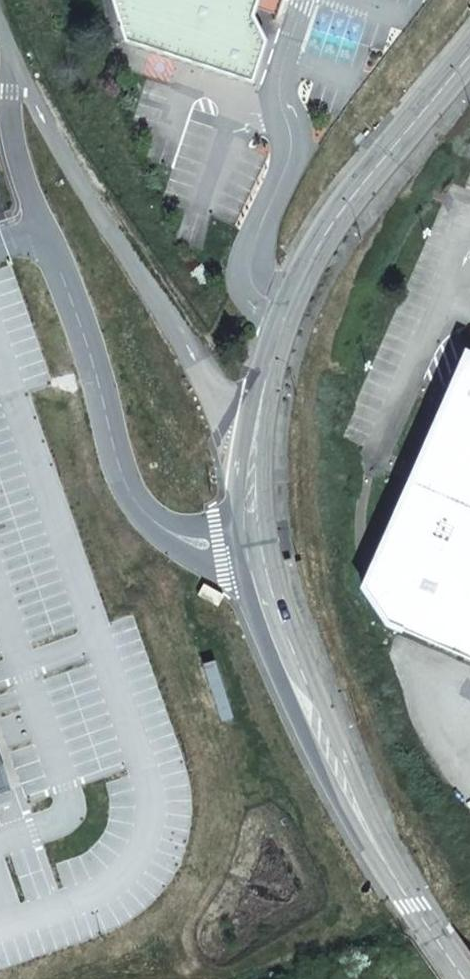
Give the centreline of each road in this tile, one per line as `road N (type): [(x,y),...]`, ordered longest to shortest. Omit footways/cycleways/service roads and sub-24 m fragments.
road 1 (residential): [(256,546),(231,551),(199,543),(152,518),(125,482),(91,352),(21,171),(0,25)]
road 2 (tertiary): [(469,56),(322,240),(284,317),(255,445),(256,546)]
road 3 (tertiary): [(256,546),(330,746),(460,978)]

